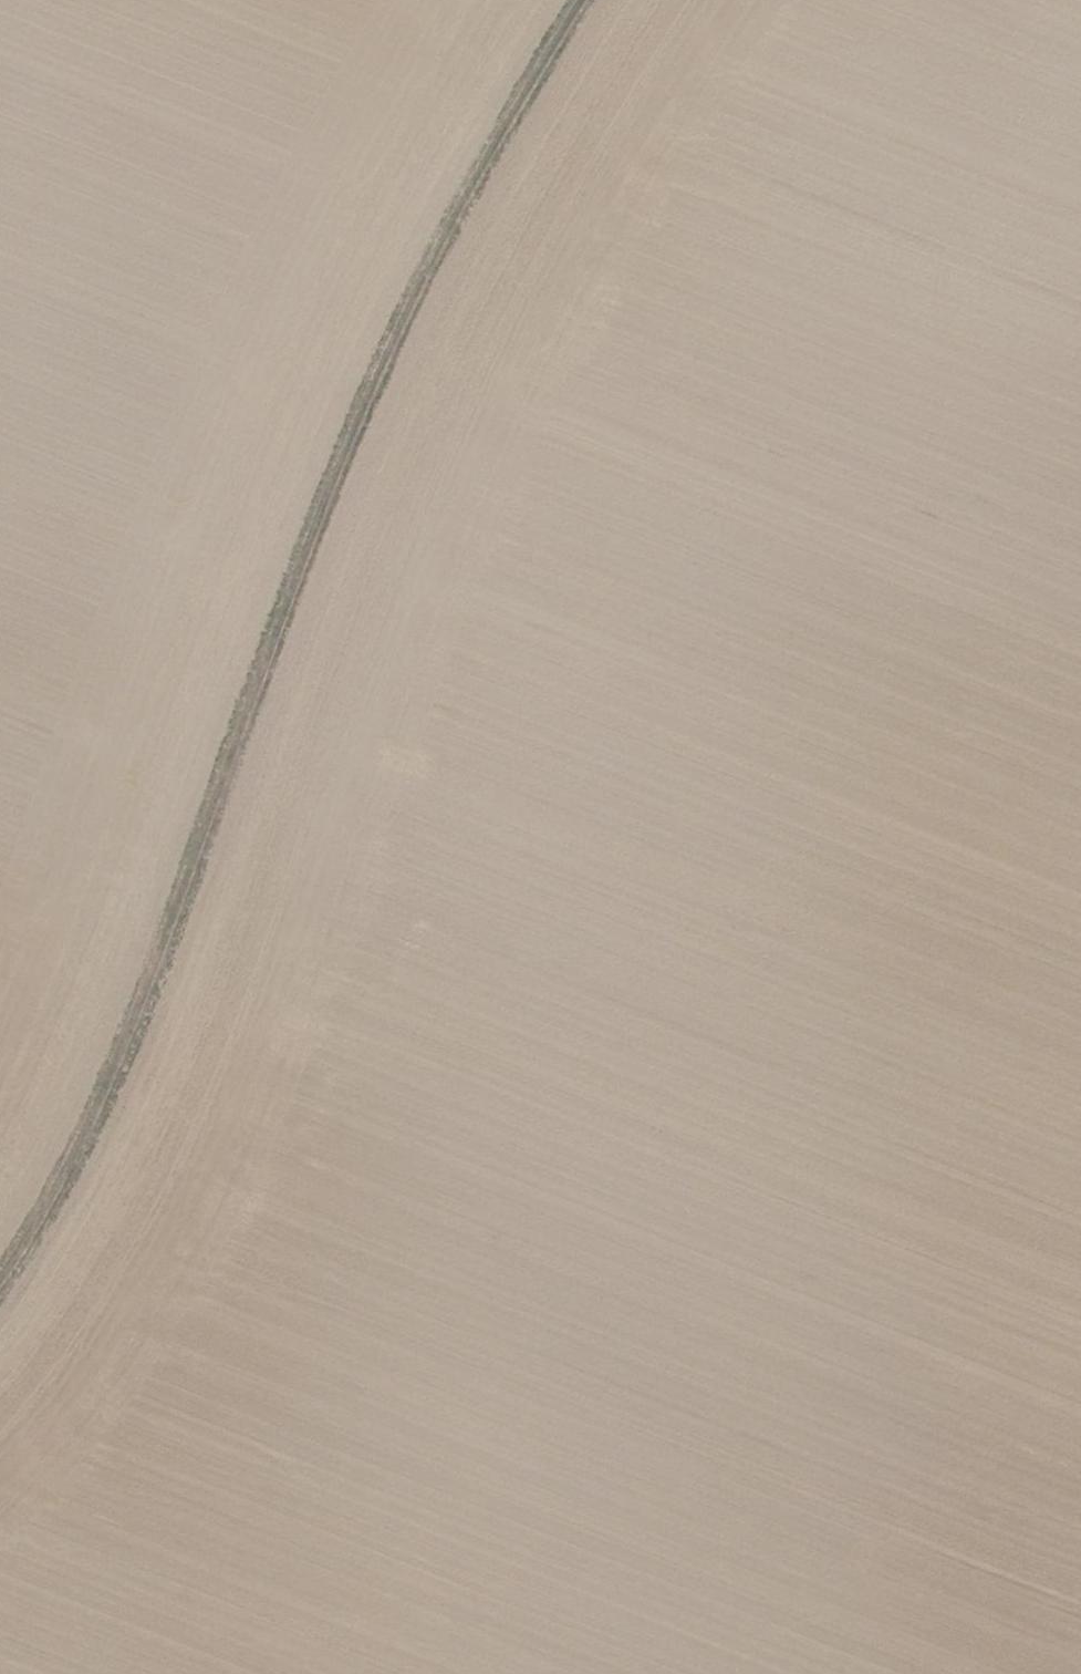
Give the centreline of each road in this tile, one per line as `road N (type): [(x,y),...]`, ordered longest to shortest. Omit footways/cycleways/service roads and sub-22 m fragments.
road 1 (track): [(582,0),(485,158),(365,400),(99,1113),(0,1293)]

